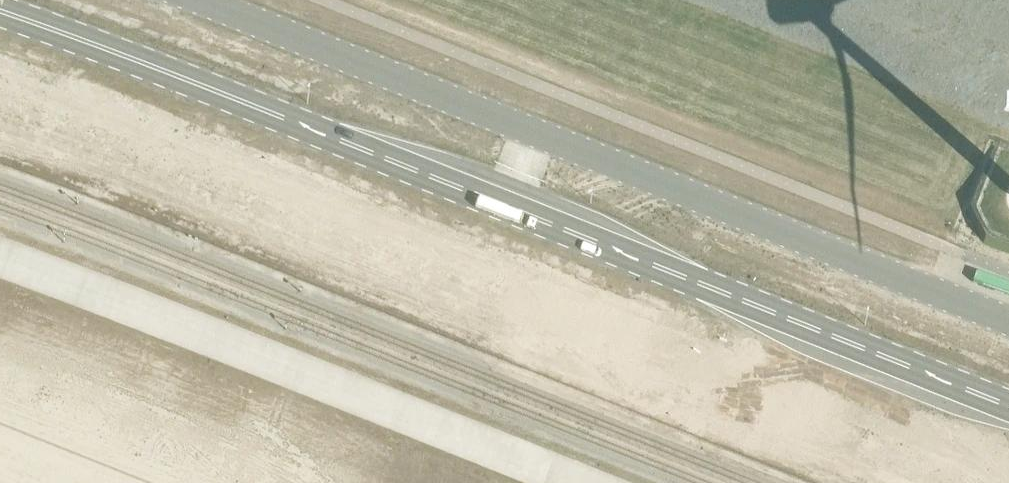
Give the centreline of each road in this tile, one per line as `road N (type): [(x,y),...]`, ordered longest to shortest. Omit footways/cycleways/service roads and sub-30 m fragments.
road 1 (secondary): [(1008,407),(0,12)]
road 2 (unclassified): [(1008,323),(211,0)]

